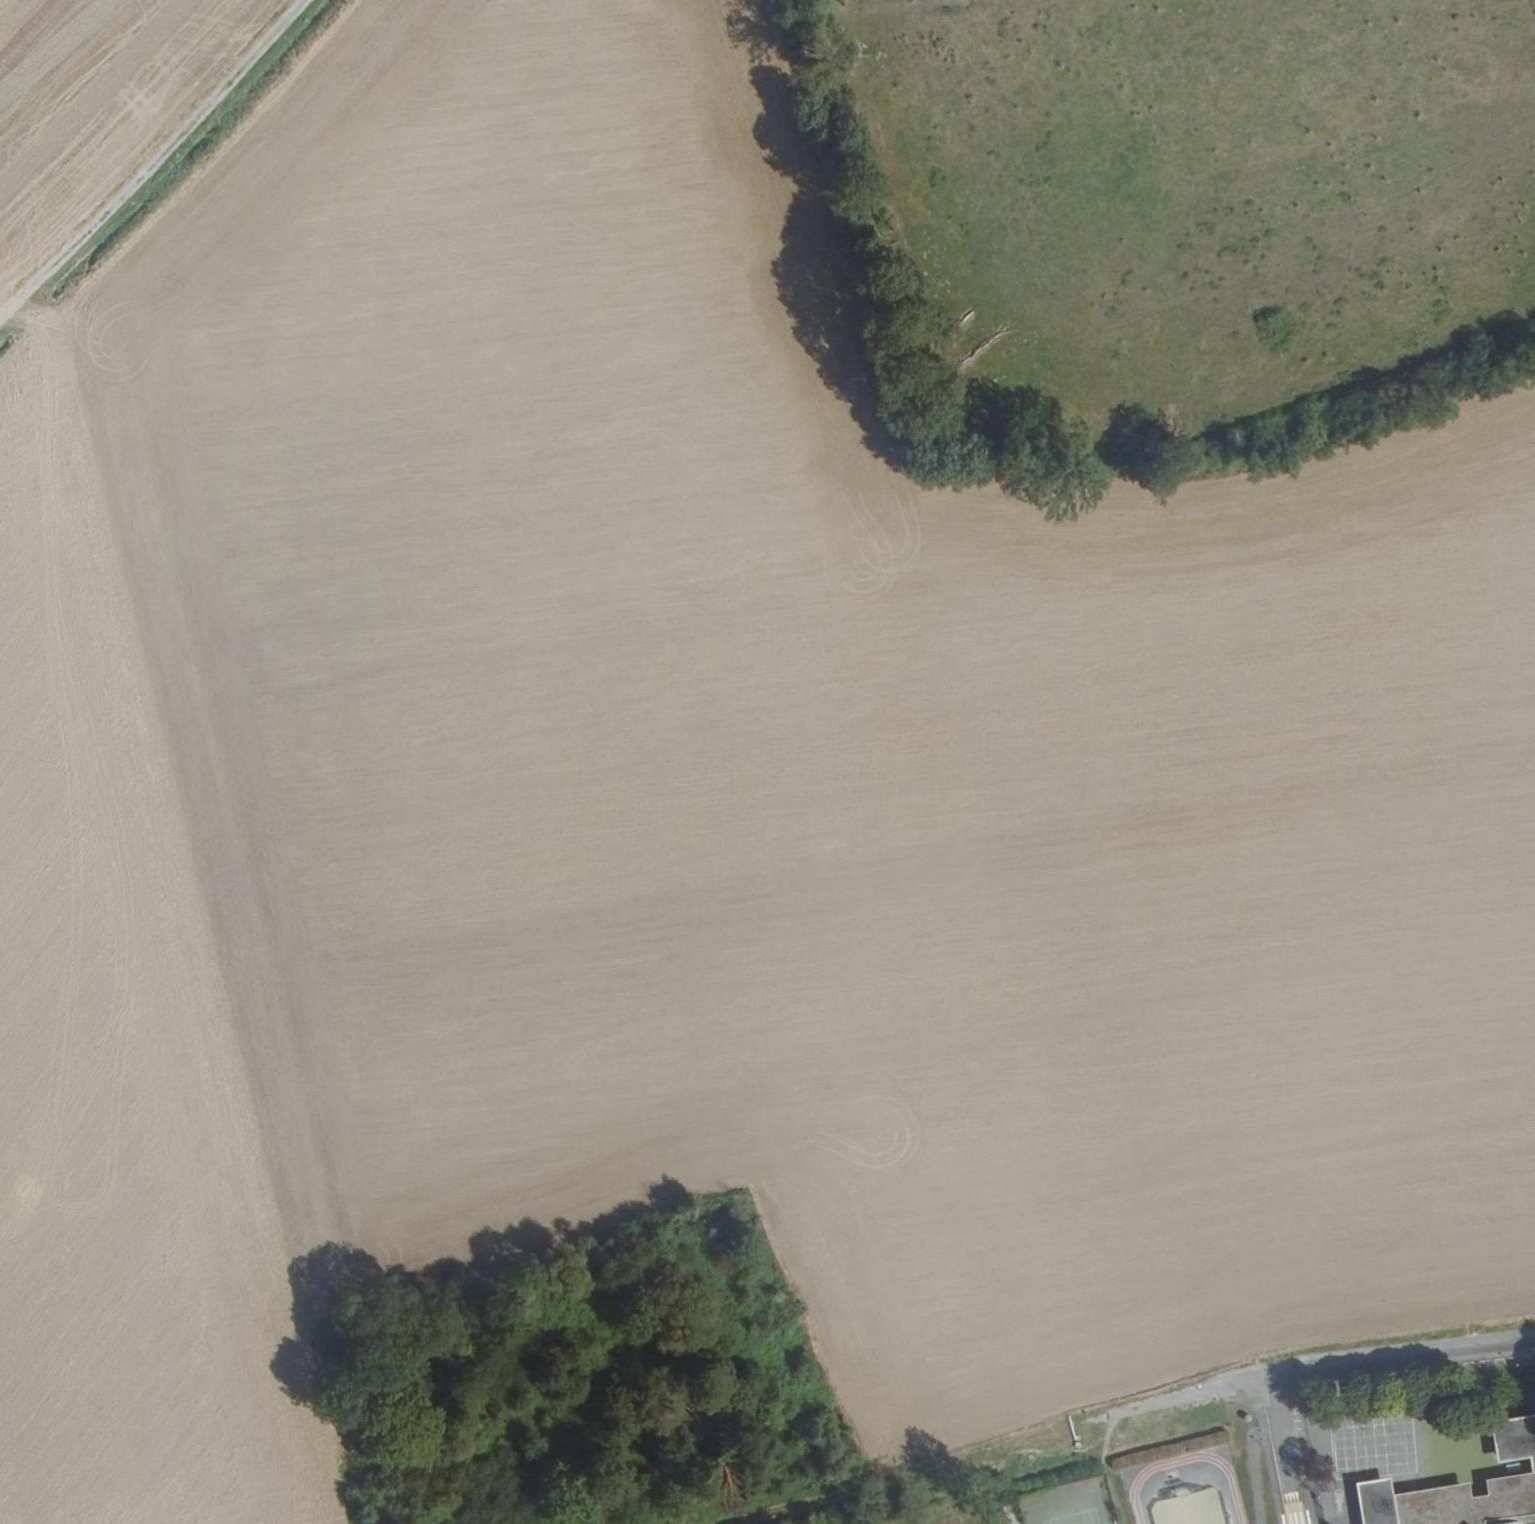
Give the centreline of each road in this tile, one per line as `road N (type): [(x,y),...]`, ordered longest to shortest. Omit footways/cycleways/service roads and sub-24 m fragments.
road 1 (track): [(305,0),(96,226),(0,314)]
road 2 (residential): [(1272,1377),(1534,1339)]
road 3 (residential): [(1111,1417),(1272,1377)]
road 4 (residential): [(1296,1523),(1272,1377)]

